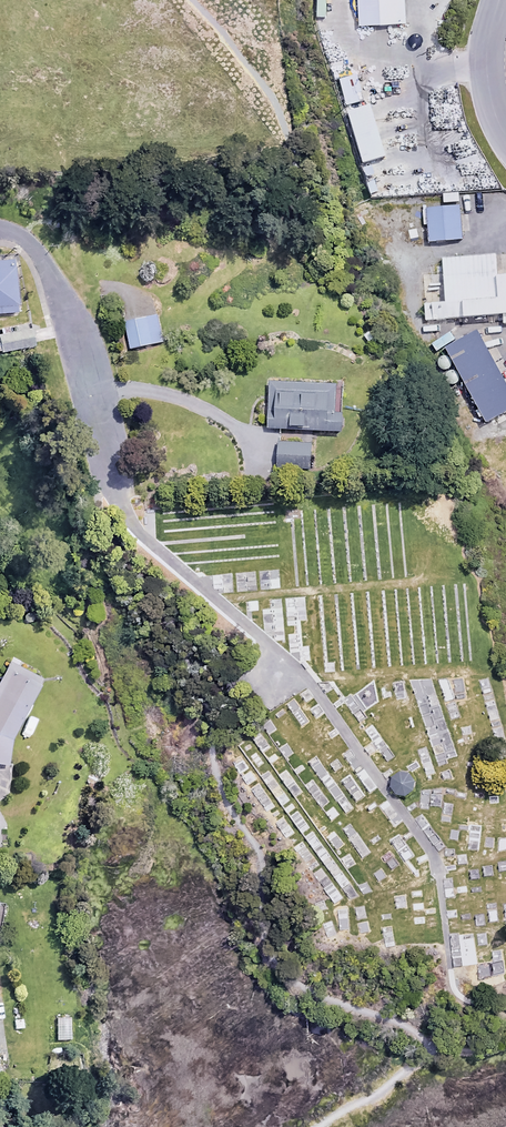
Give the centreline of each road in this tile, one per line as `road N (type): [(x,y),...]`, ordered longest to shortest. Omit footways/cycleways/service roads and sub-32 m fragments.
road 1 (unclassified): [(0,233),(33,246),(71,320),(114,476),(137,531)]
road 2 (unclassified): [(499,0),(486,71),(505,138)]

